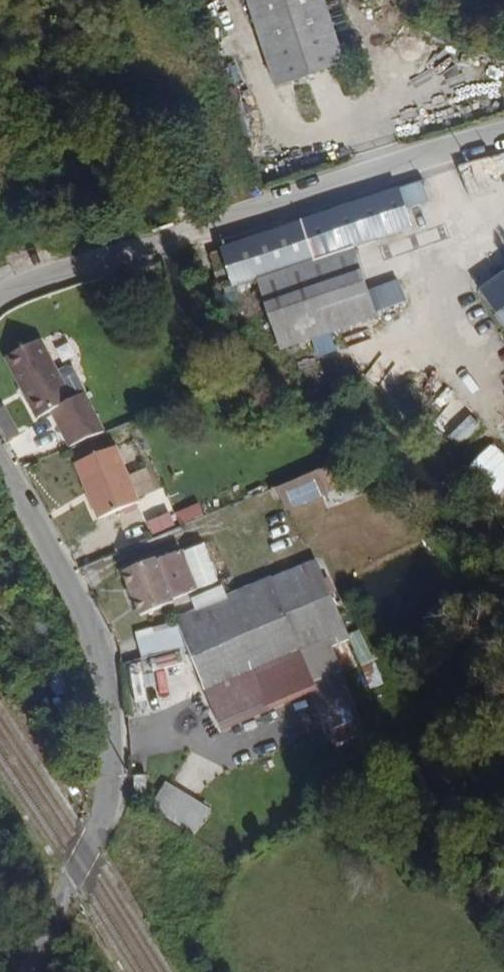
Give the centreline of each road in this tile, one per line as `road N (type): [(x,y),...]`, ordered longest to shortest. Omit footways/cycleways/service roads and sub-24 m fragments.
road 1 (residential): [(29,971),(105,806),(111,725),(93,639),(0,459)]
road 2 (residential): [(0,294),(503,132)]

